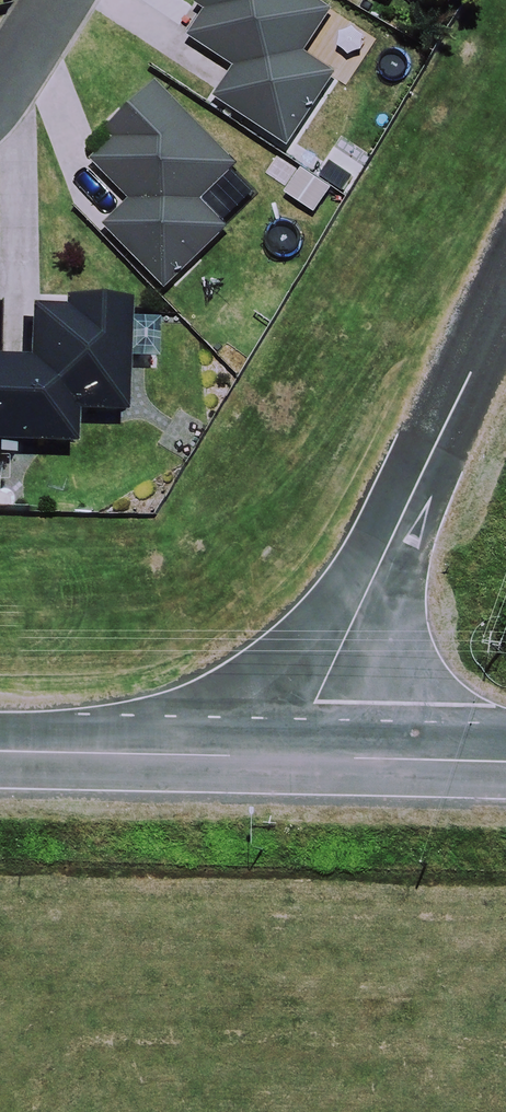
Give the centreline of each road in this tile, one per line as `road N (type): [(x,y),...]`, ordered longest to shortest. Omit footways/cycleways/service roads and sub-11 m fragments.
road 1 (unclassified): [(290,757),(505,297)]
road 2 (unclassified): [(0,750),(290,757)]
road 3 (unclassified): [(290,757),(505,764)]
road 4 (residential): [(56,0),(0,107)]

